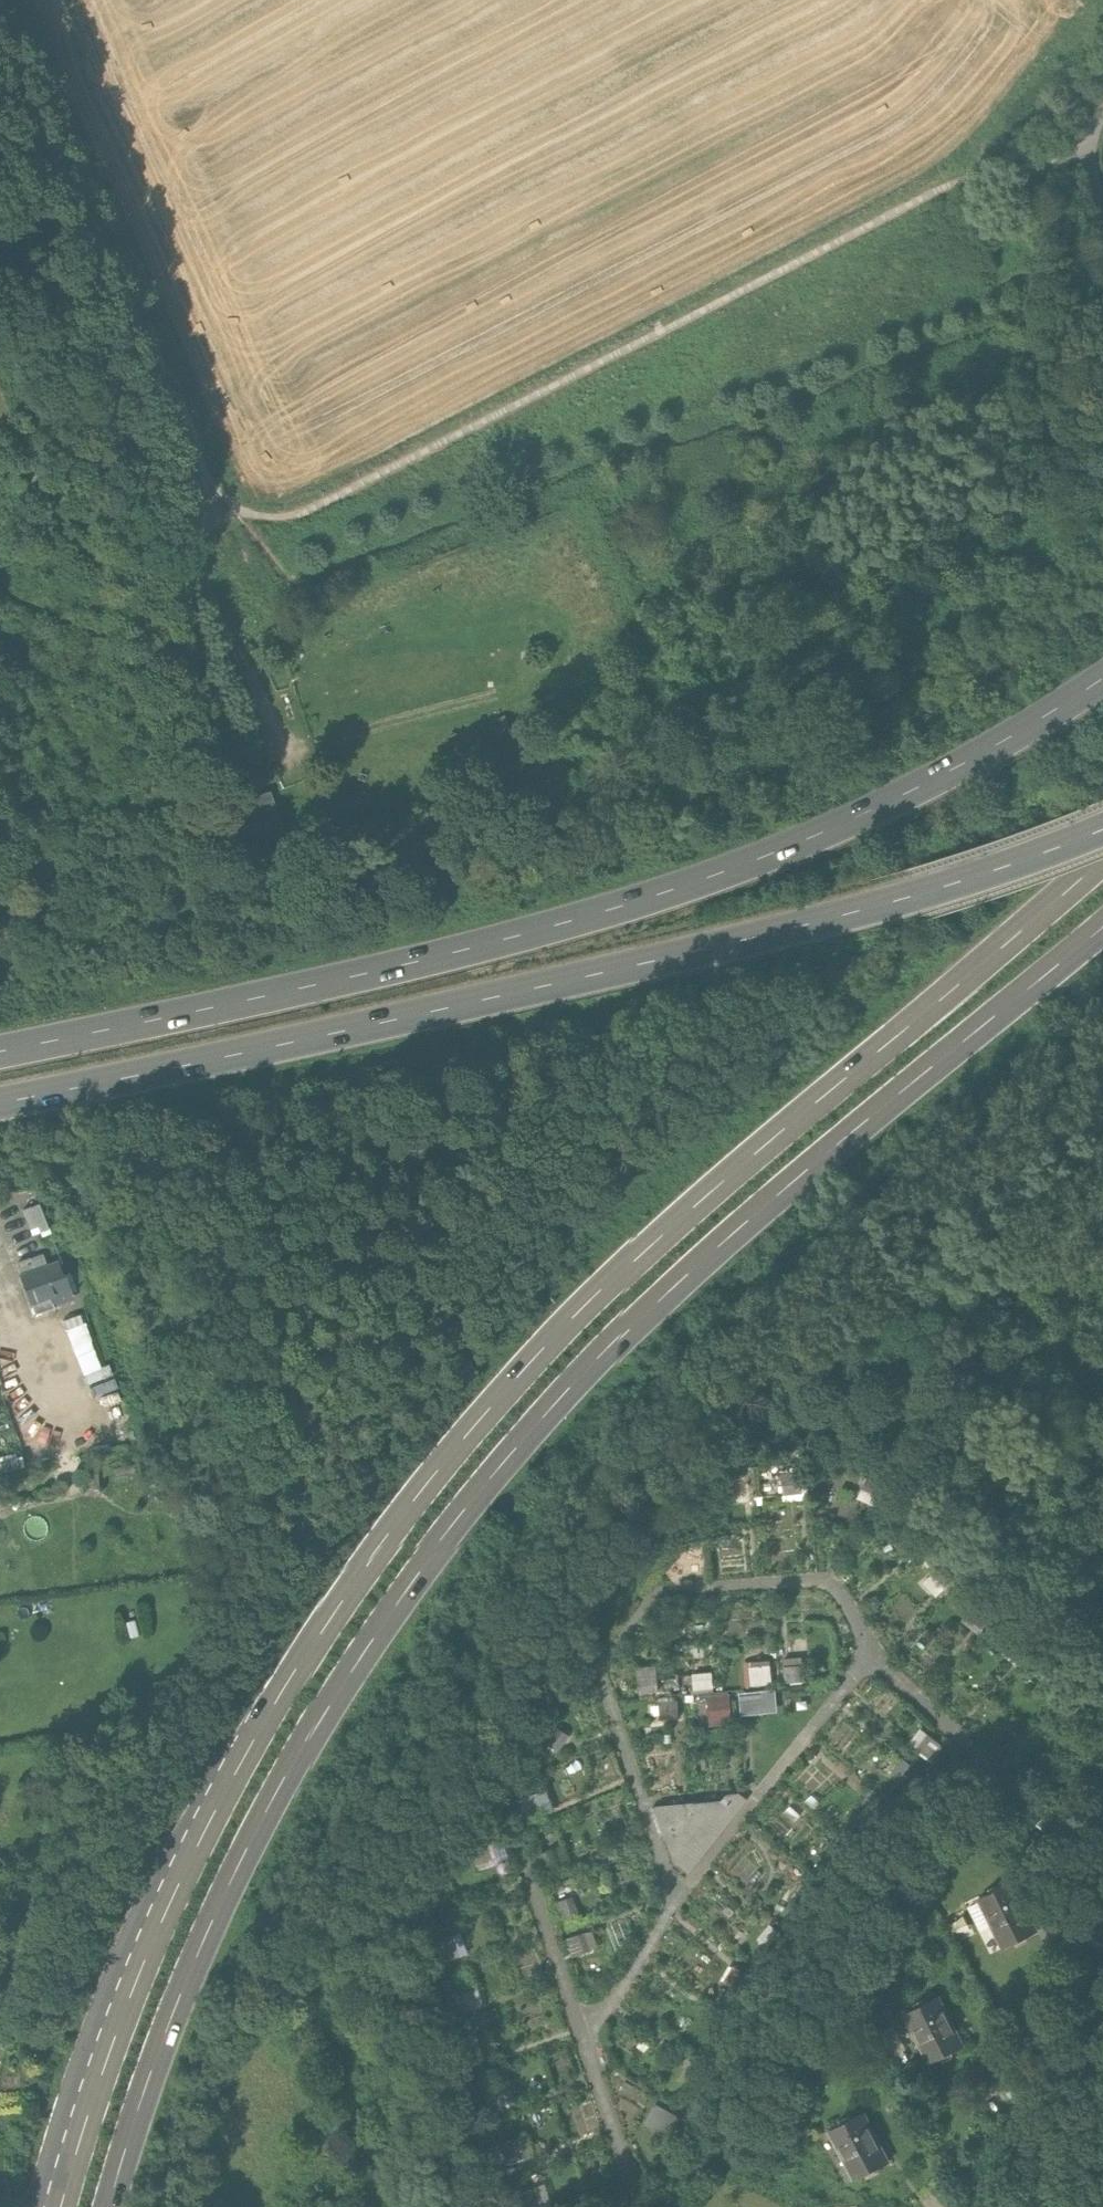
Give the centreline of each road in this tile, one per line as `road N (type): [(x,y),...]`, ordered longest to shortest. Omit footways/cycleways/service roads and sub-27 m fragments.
road 1 (primary): [(1102,861),(644,1257),(415,1503),(256,1741),(166,1903),(106,2051),(60,2206)]
road 2 (primary): [(113,2206),(137,2120),(211,1926),(290,1773),(416,1578),(507,1467),(674,1292),(1102,931)]
road 3 (trunk): [(1102,684),(896,803),(723,877),(471,951),(0,1047)]
road 4 (trunk): [(0,1100),(567,988),(915,896),(1102,828)]
road 5 (track): [(1102,112),(1085,138),(1027,177),(973,177),(944,186),(293,512),(221,509)]
road 6 (residential): [(975,2206),(1013,2146),(1102,2041)]

